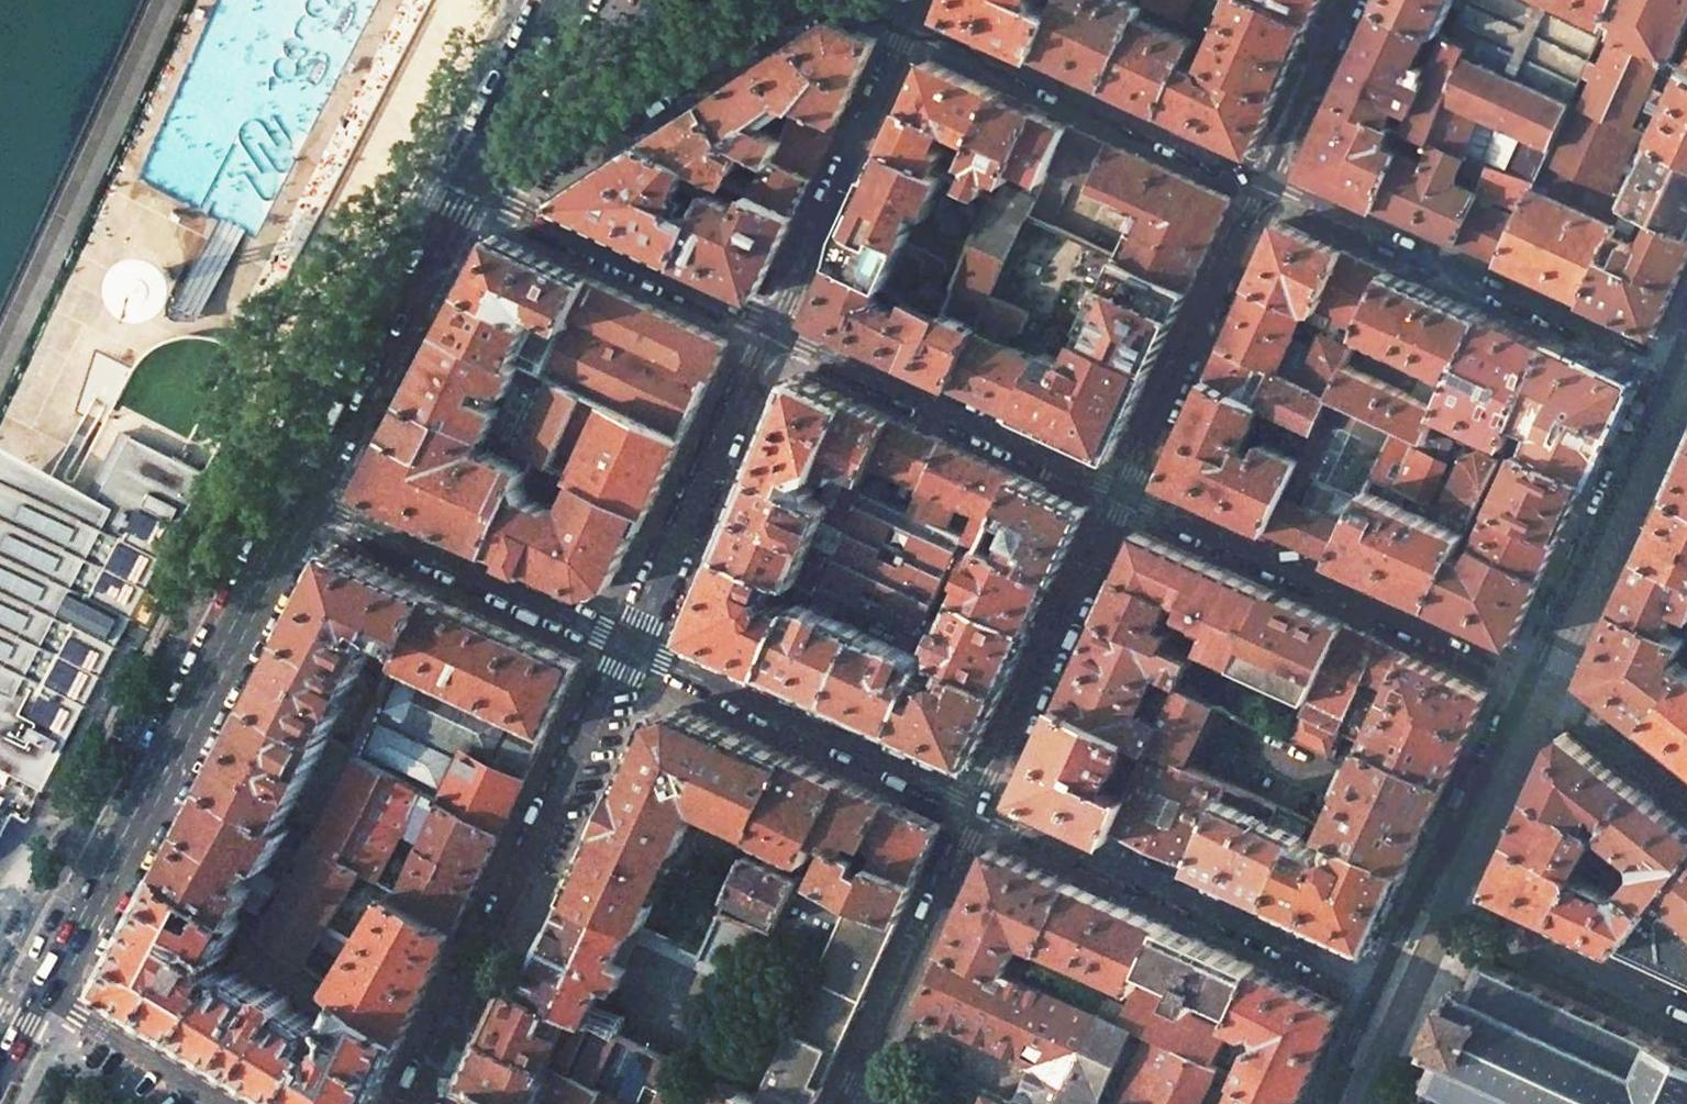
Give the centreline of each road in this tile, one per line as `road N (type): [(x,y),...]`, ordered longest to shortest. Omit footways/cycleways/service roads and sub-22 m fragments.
road 1 (primary): [(308,496),(40,993)]
road 2 (residential): [(417,1103),(637,648)]
road 3 (residential): [(1669,368),(1262,181)]
road 4 (residential): [(1123,489),(1525,675)]
road 5 (residential): [(1380,989),(978,806)]
road 6 (residential): [(770,327),(1123,489)]
road 7 (residential): [(1262,181),(910,19)]
road 8 (residential): [(978,806),(637,648)]
road 9 (residential): [(637,648),(308,496)]
road 10 (residential): [(506,201),(538,166),(805,0)]
road 11 (primary): [(470,187),(308,496)]
road 12 (residential): [(978,806),(1123,489)]
road 13 (residential): [(637,648),(770,327)]
road 14 (tertiary): [(1669,368),(1525,675)]
road 15 (residential): [(770,327),(910,19)]
road 16 (residential): [(1123,489),(1262,181)]
road 17 (residential): [(843,1103),(881,1036),(978,806)]
road 18 (residential): [(506,201),(770,327)]
road 19 (residential): [(1428,892),(1686,1014)]
road 20 (tertiary): [(1525,675),(1428,892)]
road 21 (residential): [(40,993),(236,1103)]
road 22 (primary): [(568,0),(470,187)]
road 23 (residential): [(1525,675),(1686,796)]
road 24 (residential): [(1262,181),(1350,0)]
road 25 (tertiary): [(1380,989),(1329,1103)]

